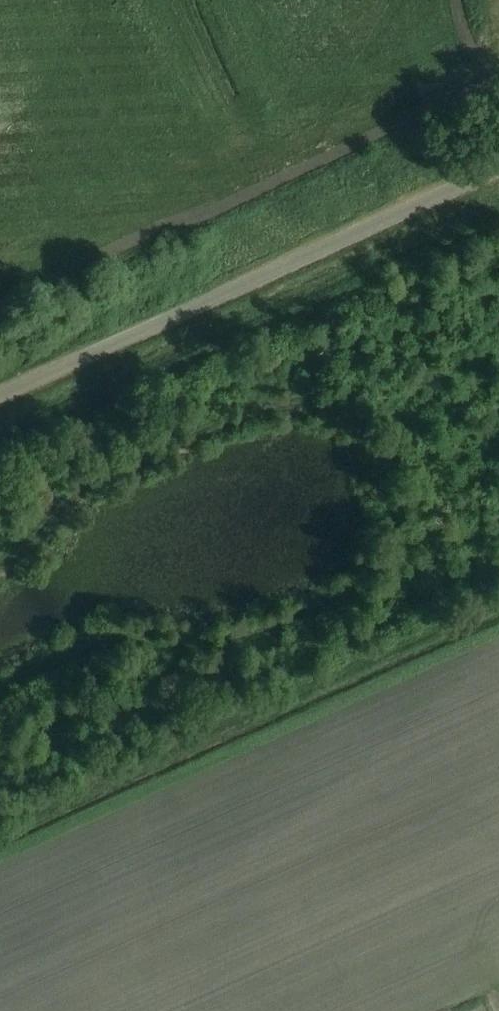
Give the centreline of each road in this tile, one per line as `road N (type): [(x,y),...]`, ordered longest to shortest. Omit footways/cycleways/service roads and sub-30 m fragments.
road 1 (unclassified): [(498,169),(0,393)]

